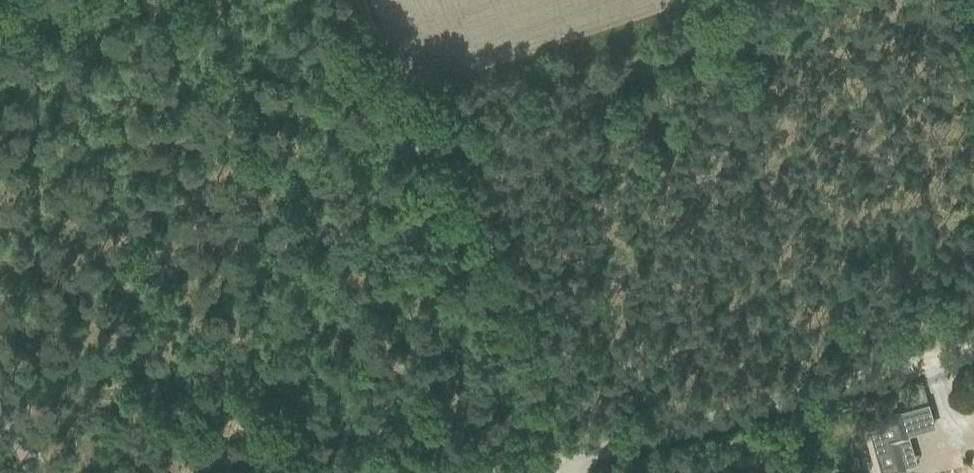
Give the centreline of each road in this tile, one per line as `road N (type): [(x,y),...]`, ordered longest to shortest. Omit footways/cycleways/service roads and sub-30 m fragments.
road 1 (track): [(570,468),(350,0)]
road 2 (unclassified): [(567,472),(607,448),(973,349)]

